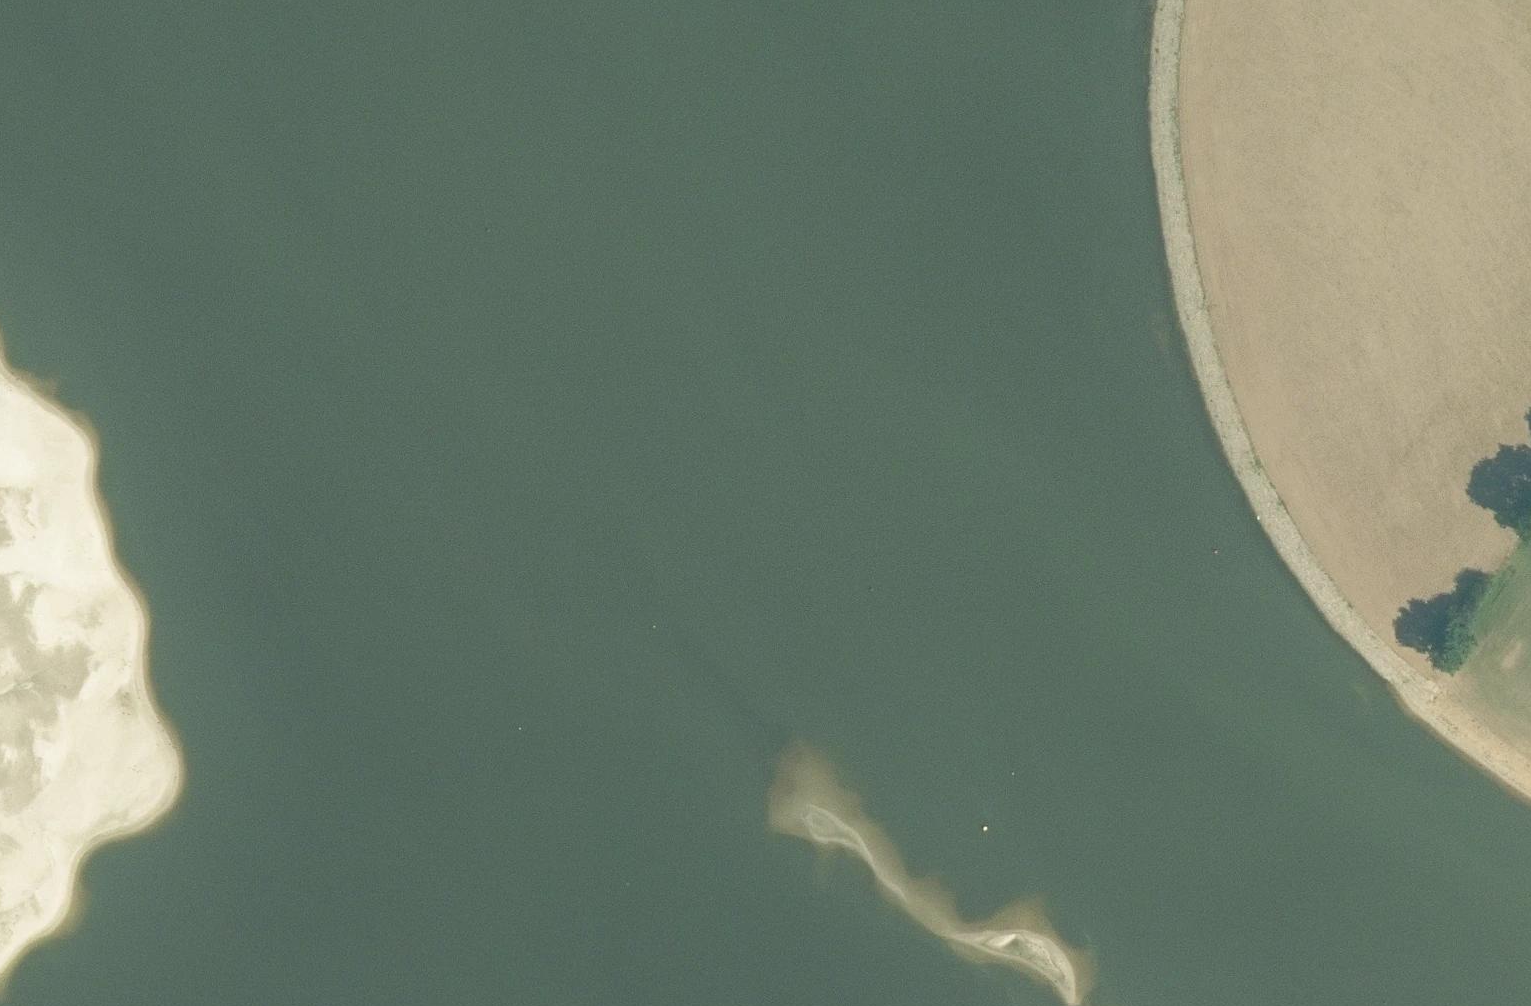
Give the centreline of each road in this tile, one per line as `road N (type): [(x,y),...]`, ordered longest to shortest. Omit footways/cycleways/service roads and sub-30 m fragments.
road 1 (unclassified): [(1408,640),(1530,477)]

